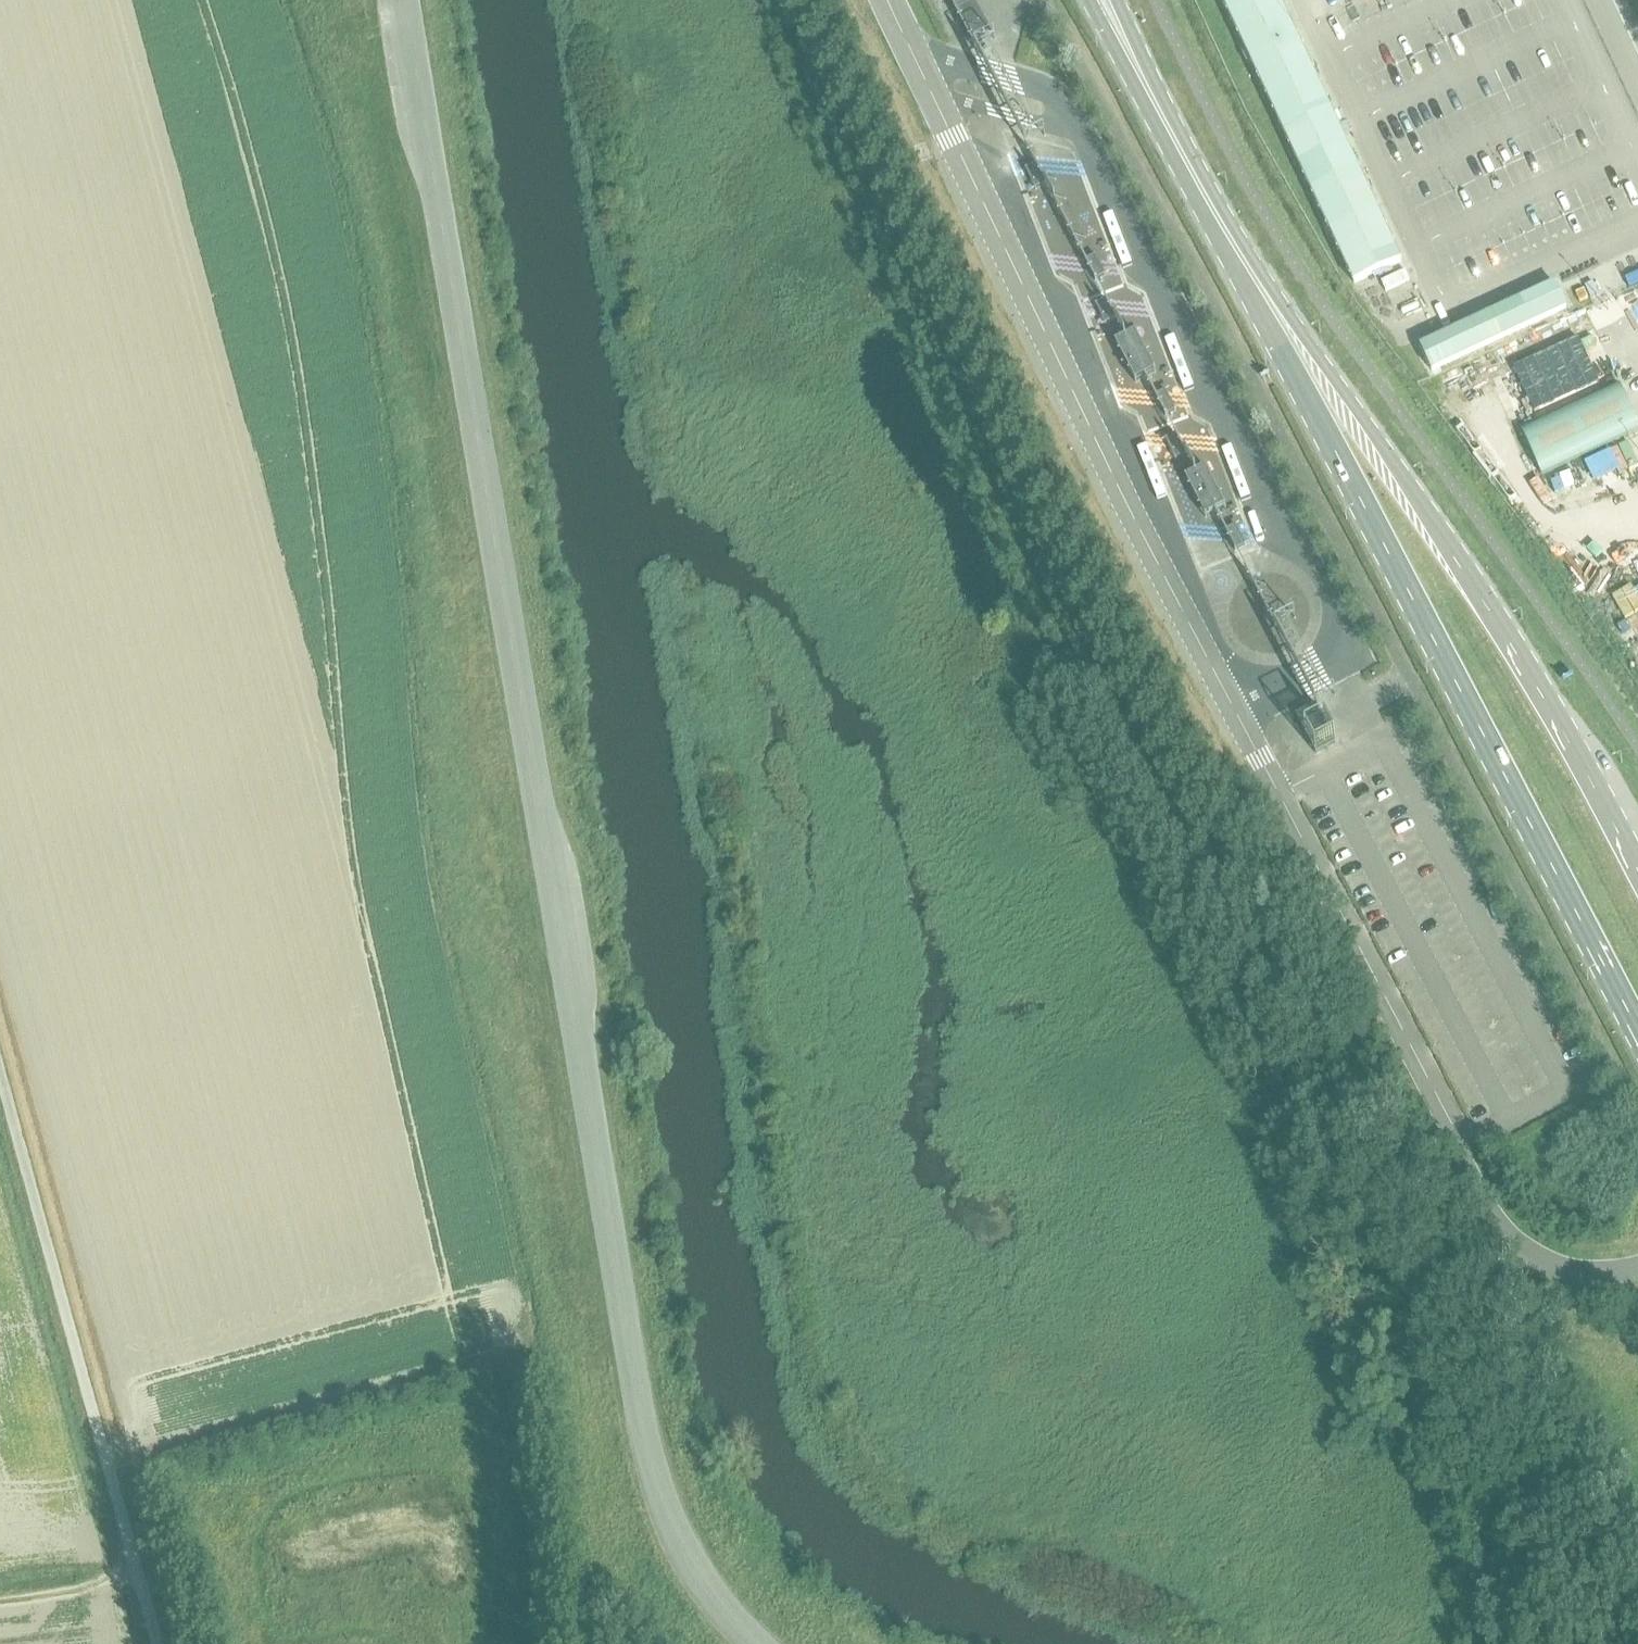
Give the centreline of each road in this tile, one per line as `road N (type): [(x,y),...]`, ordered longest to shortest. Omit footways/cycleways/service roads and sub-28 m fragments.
road 1 (unclassified): [(735,1643),(685,1576),(636,1469),(396,0)]
road 2 (unclassified): [(887,0),(1146,540),(1503,1221),(1543,1260),(1637,1265)]
road 3 (primary): [(1249,280),(1637,1032)]
road 4 (primary): [(1637,873),(1463,562),(1411,498),(1360,415),(1249,280)]
road 5 (unclassified): [(158,1643),(0,1066)]
road 6 (primary): [(1249,280),(1101,0)]

